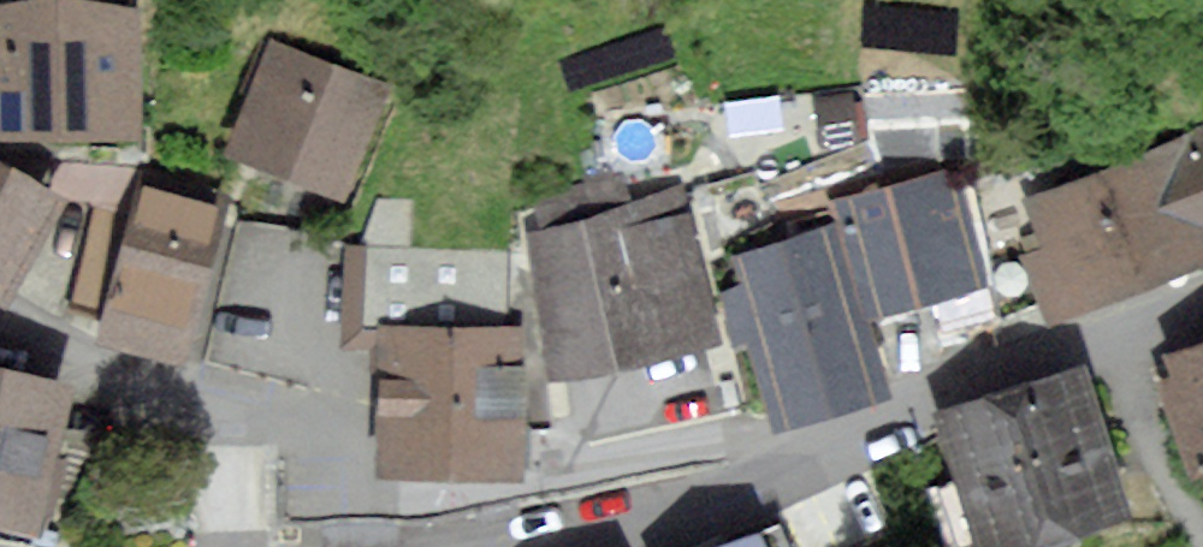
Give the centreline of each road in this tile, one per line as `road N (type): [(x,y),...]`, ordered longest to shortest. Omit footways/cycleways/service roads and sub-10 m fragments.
road 1 (residential): [(787,470),(763,450),(705,442),(527,483),(399,497),(346,482),(291,425),(239,406)]
road 2 (unclassified): [(1202,299),(904,415),(787,470)]
road 3 (residential): [(239,406),(85,363),(0,327)]
road 4 (unclassified): [(787,470),(670,517),(562,546)]
road 5 (residential): [(231,546),(239,406)]

